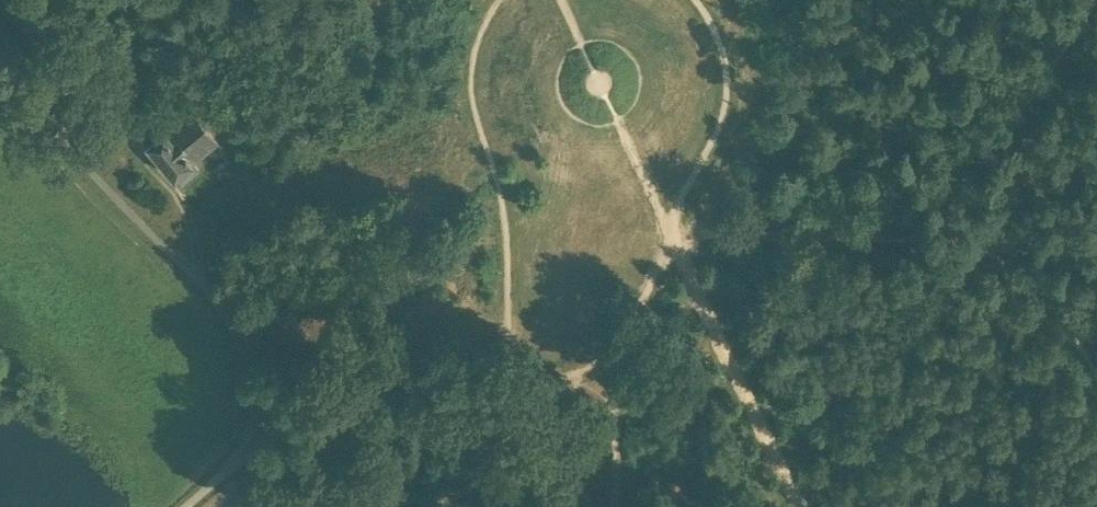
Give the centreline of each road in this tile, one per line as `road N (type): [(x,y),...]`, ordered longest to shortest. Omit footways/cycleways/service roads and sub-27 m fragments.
road 1 (track): [(669,232),(814,228),(965,245),(1038,287),(1074,328),(1096,372)]
road 2 (track): [(799,506),(669,232)]
road 3 (track): [(499,406),(462,498),(384,506)]
road 4 (track): [(248,432),(382,506)]

